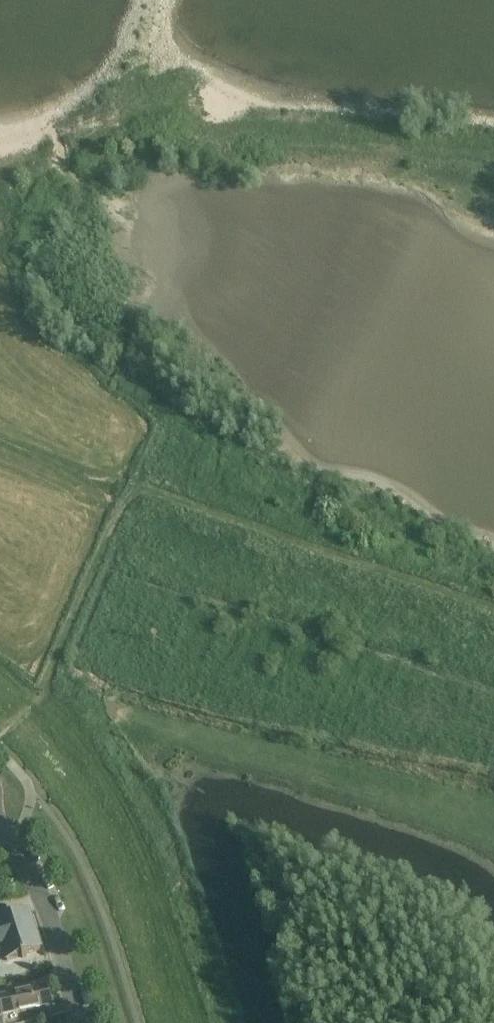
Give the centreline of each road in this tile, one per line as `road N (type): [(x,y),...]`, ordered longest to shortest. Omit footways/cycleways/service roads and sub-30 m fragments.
road 1 (residential): [(78,1022),(48,912),(0,826)]

